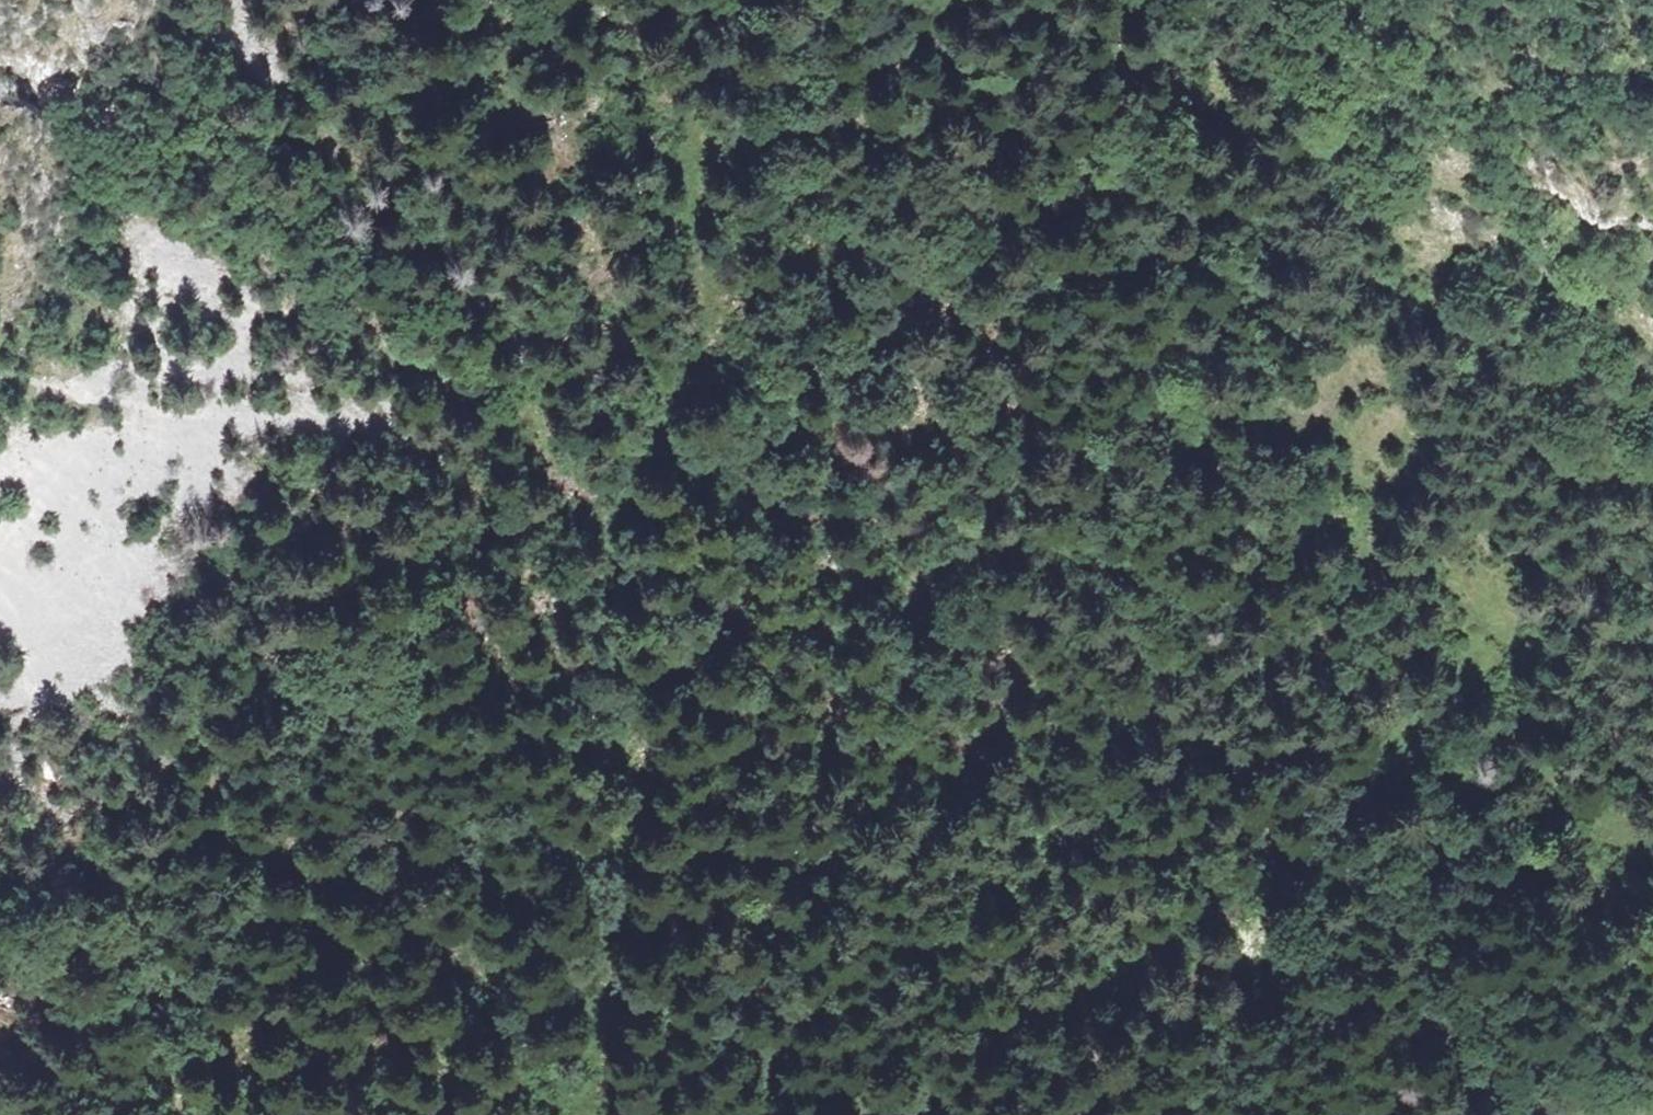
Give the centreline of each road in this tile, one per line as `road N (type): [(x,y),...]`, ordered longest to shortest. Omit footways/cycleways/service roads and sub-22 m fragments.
road 1 (track): [(581,1114),(631,557),(670,337),(757,0)]
road 2 (track): [(1215,1114),(1305,911),(1372,843)]

